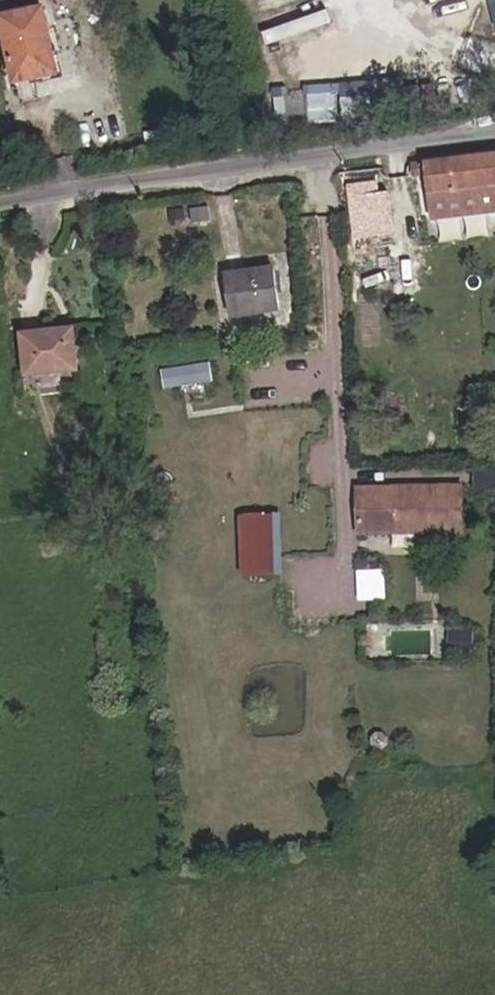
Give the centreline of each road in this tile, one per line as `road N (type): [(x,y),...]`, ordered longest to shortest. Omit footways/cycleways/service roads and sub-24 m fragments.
road 1 (unclassified): [(0,209),(494,132)]

